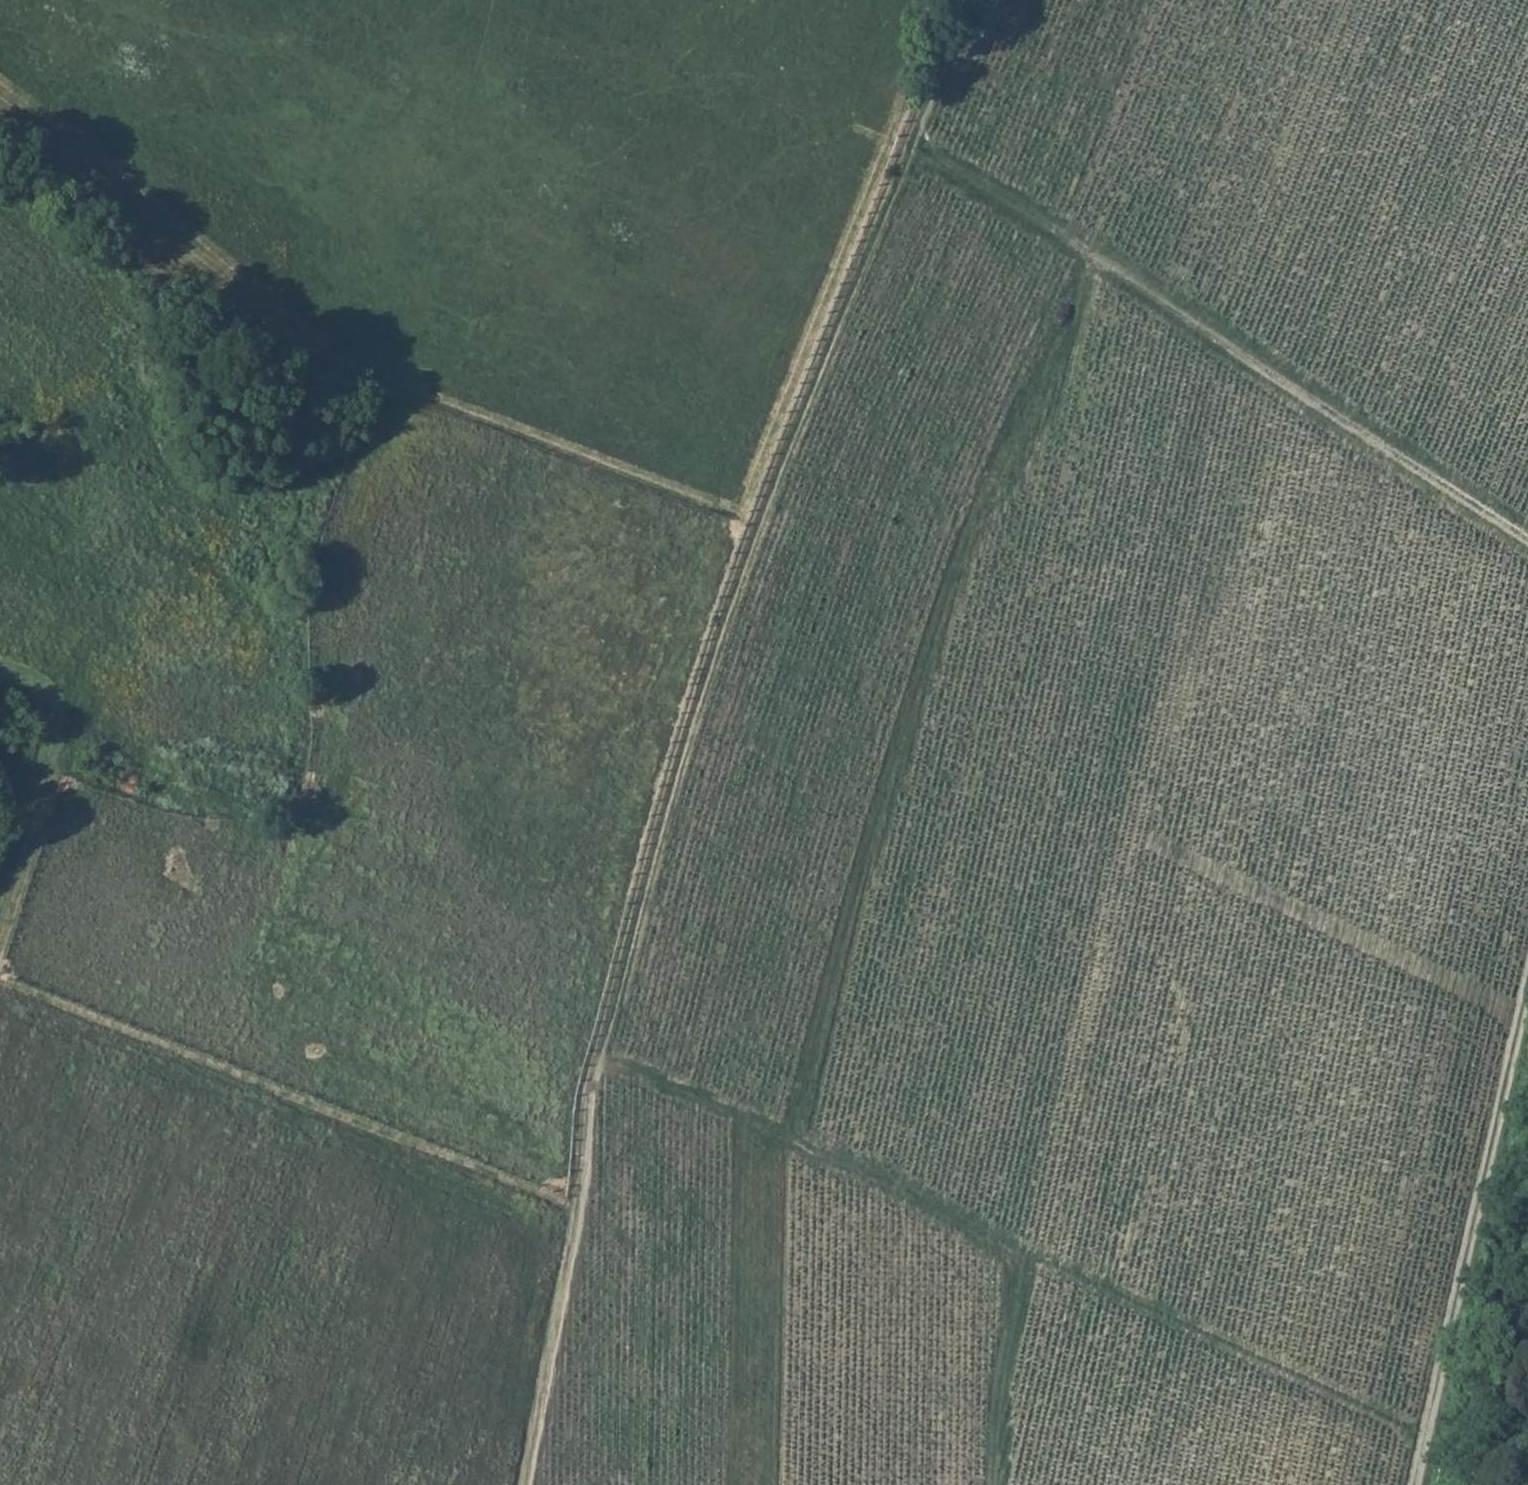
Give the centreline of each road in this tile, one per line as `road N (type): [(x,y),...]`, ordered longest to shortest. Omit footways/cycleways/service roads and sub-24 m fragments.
road 1 (track): [(529,1484),(578,1232),(607,935),(728,580),(907,134)]
road 2 (track): [(1527,535),(1144,276),(907,134)]
road 3 (track): [(1429,1484),(1527,1016)]
road 4 (track): [(0,922),(47,774)]
road 5 (track): [(907,134),(961,0)]

